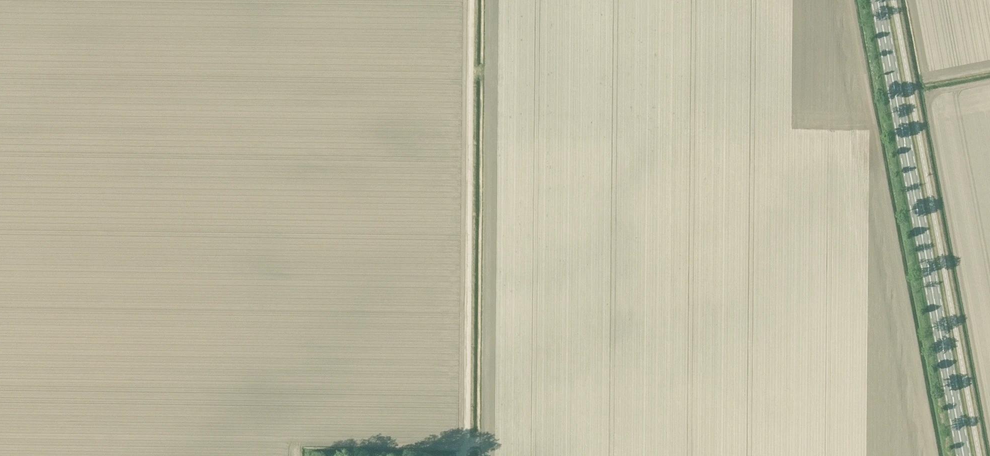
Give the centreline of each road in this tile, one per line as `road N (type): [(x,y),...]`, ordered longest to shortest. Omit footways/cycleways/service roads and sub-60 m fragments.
road 1 (secondary): [(964,455),(878,0)]

